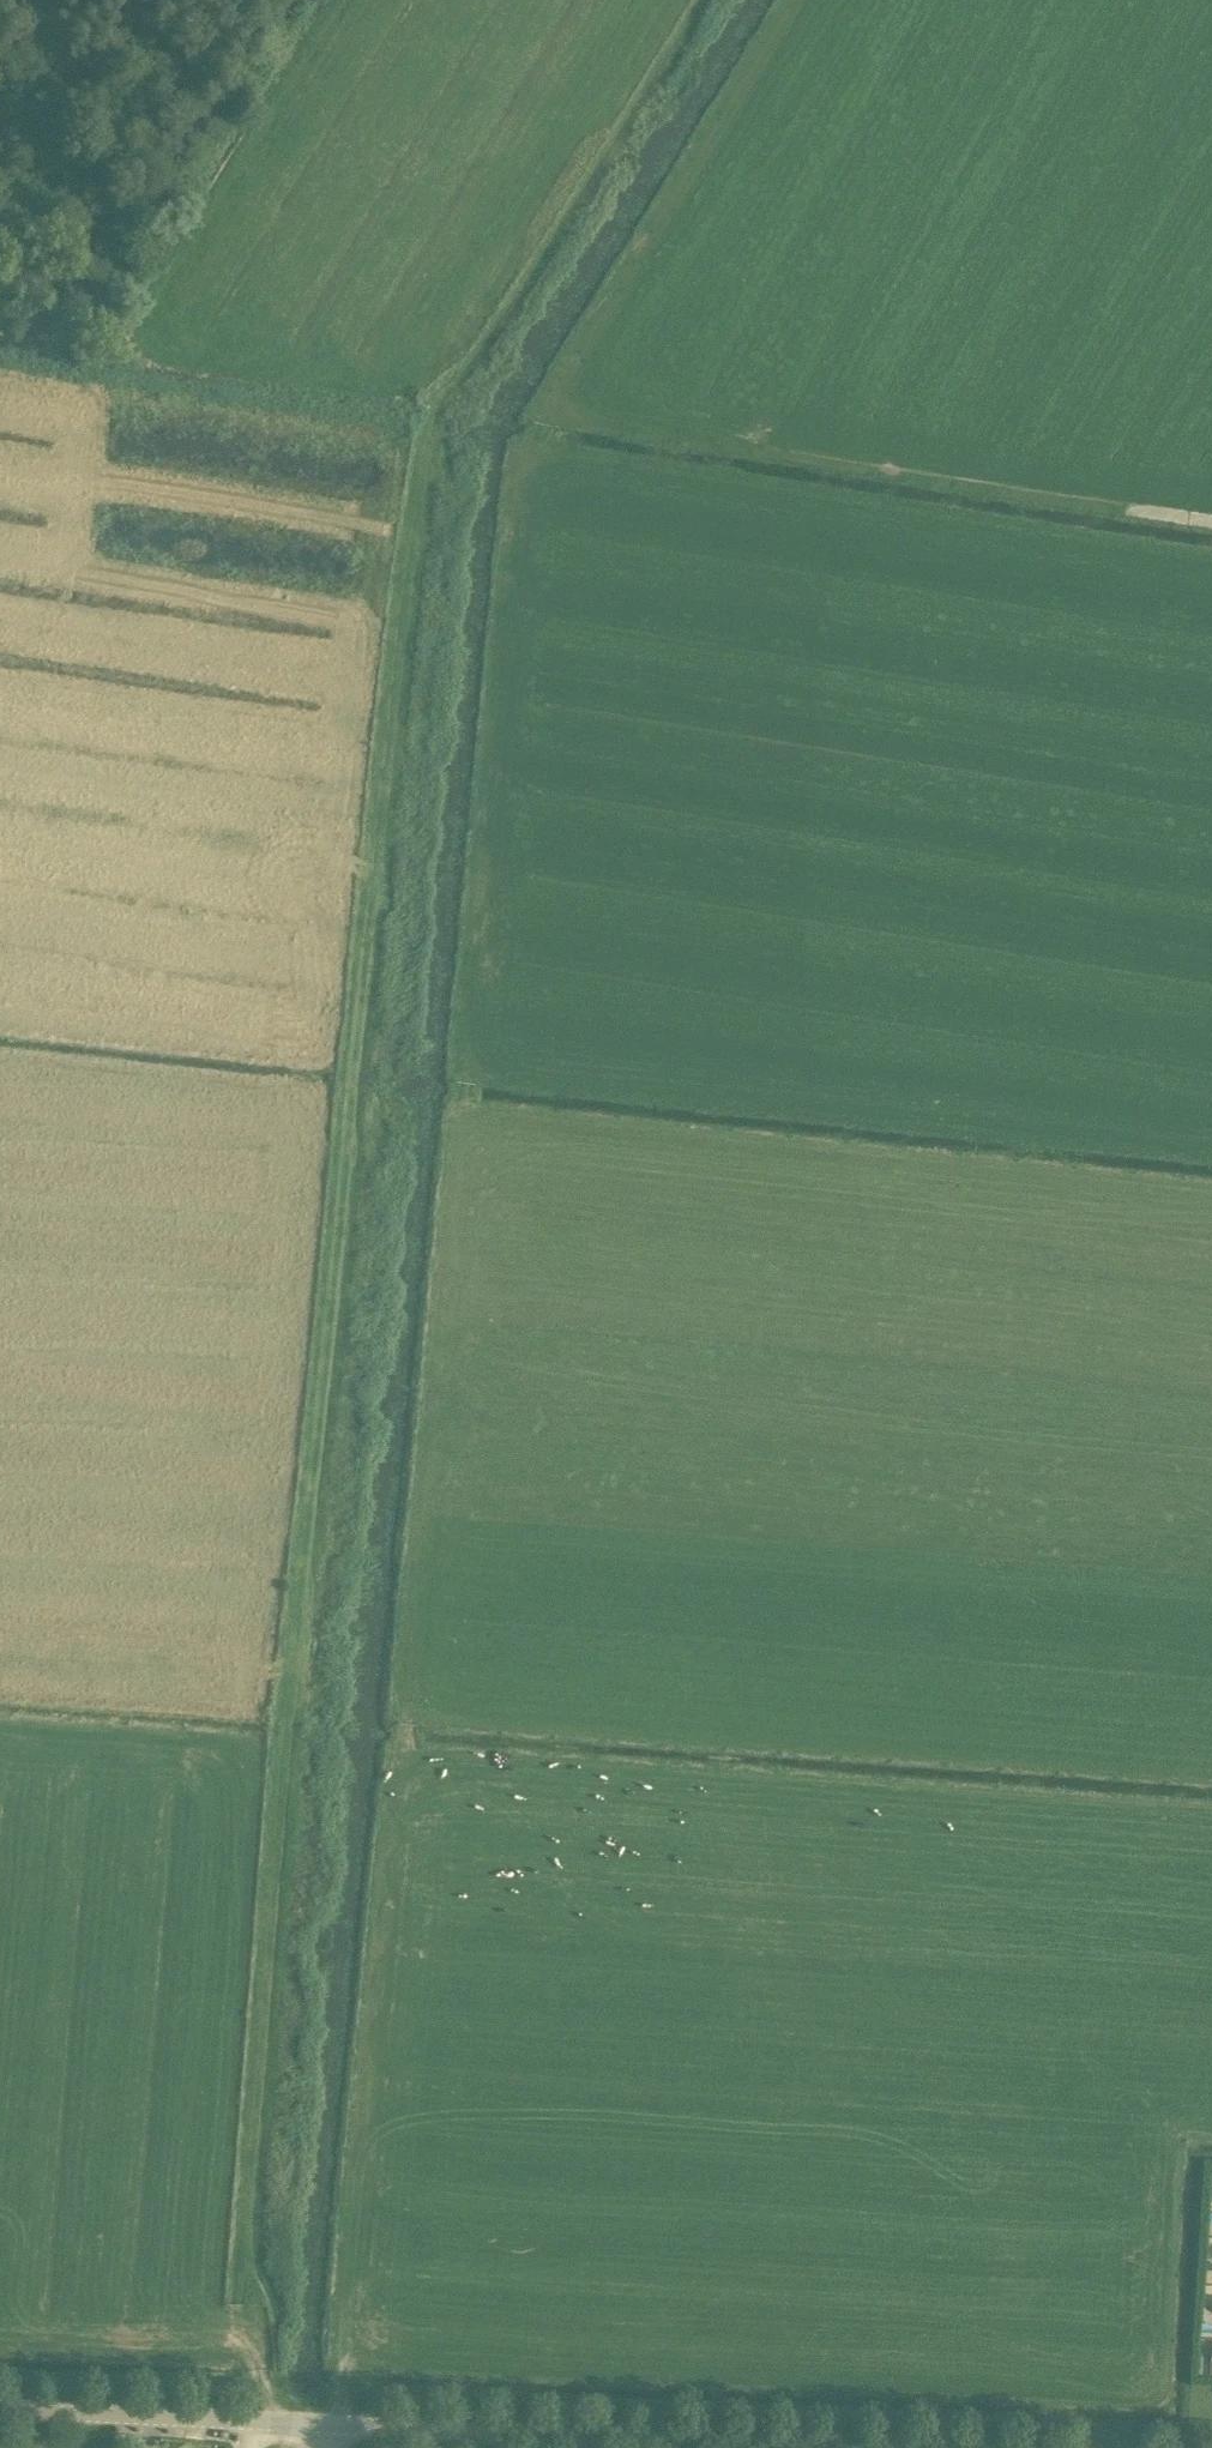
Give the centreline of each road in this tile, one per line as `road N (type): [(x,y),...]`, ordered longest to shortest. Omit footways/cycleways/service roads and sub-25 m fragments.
road 1 (unclassified): [(762,2447),(0,2410)]

